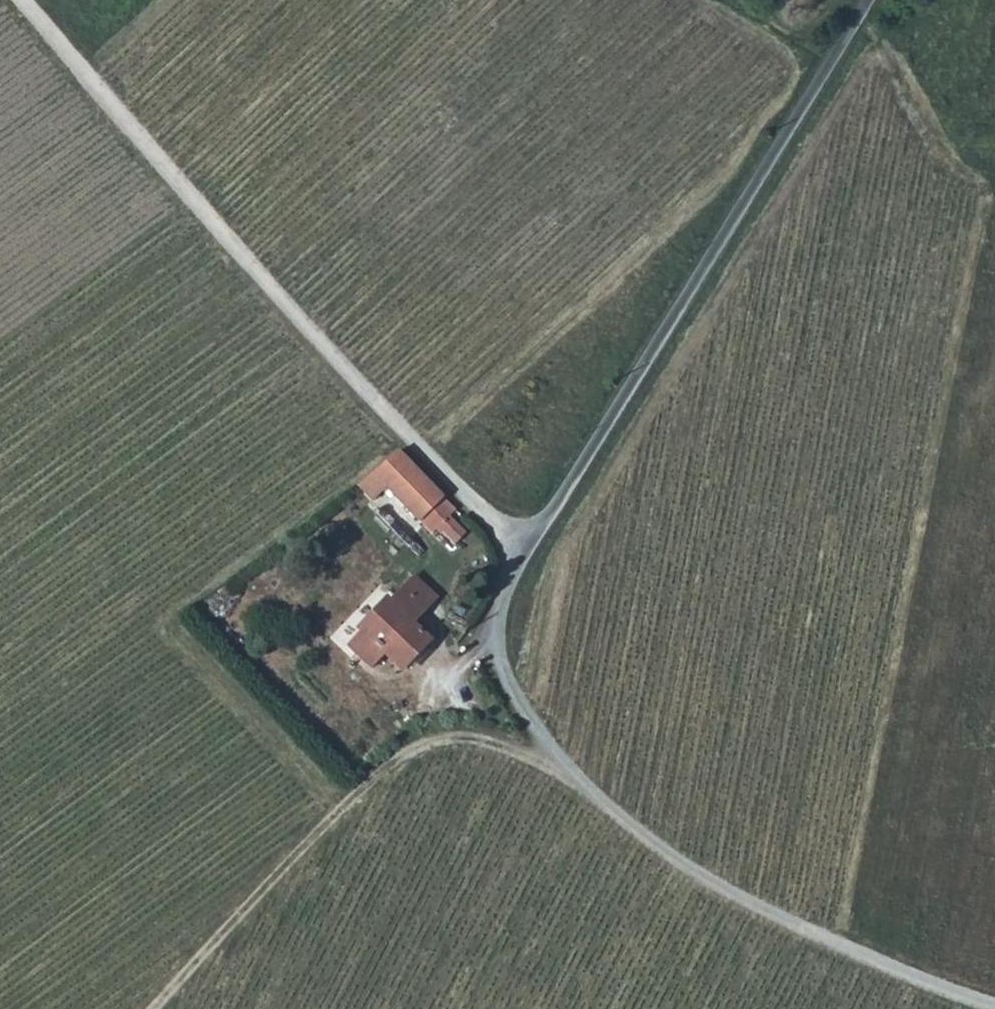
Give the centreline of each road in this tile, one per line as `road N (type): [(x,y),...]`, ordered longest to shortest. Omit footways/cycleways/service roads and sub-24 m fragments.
road 1 (unclassified): [(487,669),(497,612),(872,0)]
road 2 (track): [(17,0),(324,354),(506,534),(534,551)]
road 3 (track): [(156,1008),(385,763),(417,746),(465,736),(545,760)]

